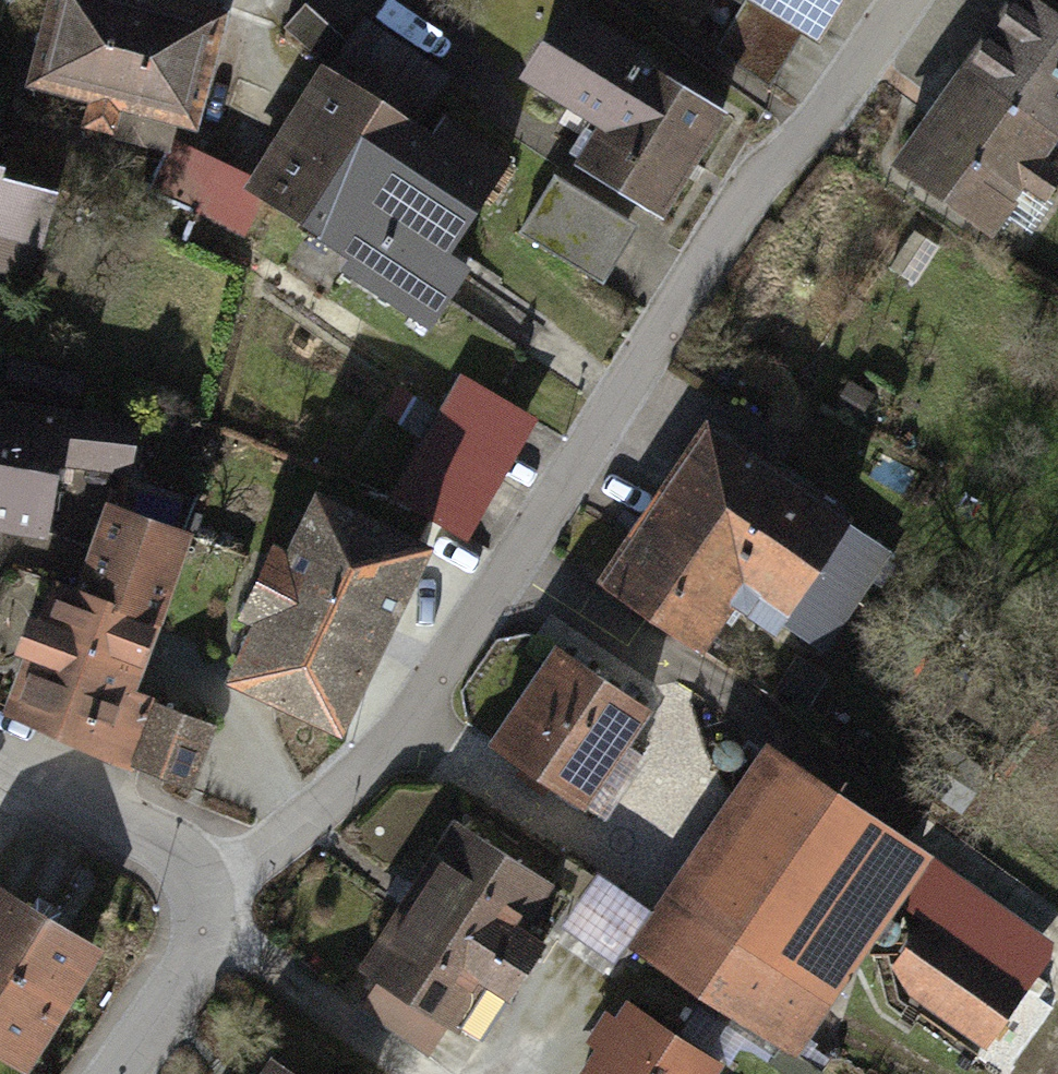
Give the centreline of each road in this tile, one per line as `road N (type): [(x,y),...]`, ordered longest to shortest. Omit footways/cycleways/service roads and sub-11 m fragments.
road 1 (residential): [(896,0),(371,774),(213,878)]
road 2 (residential): [(213,878),(175,840),(0,737)]
road 3 (residential): [(419,1073),(220,931)]
road 4 (residential): [(220,931),(119,1073)]

